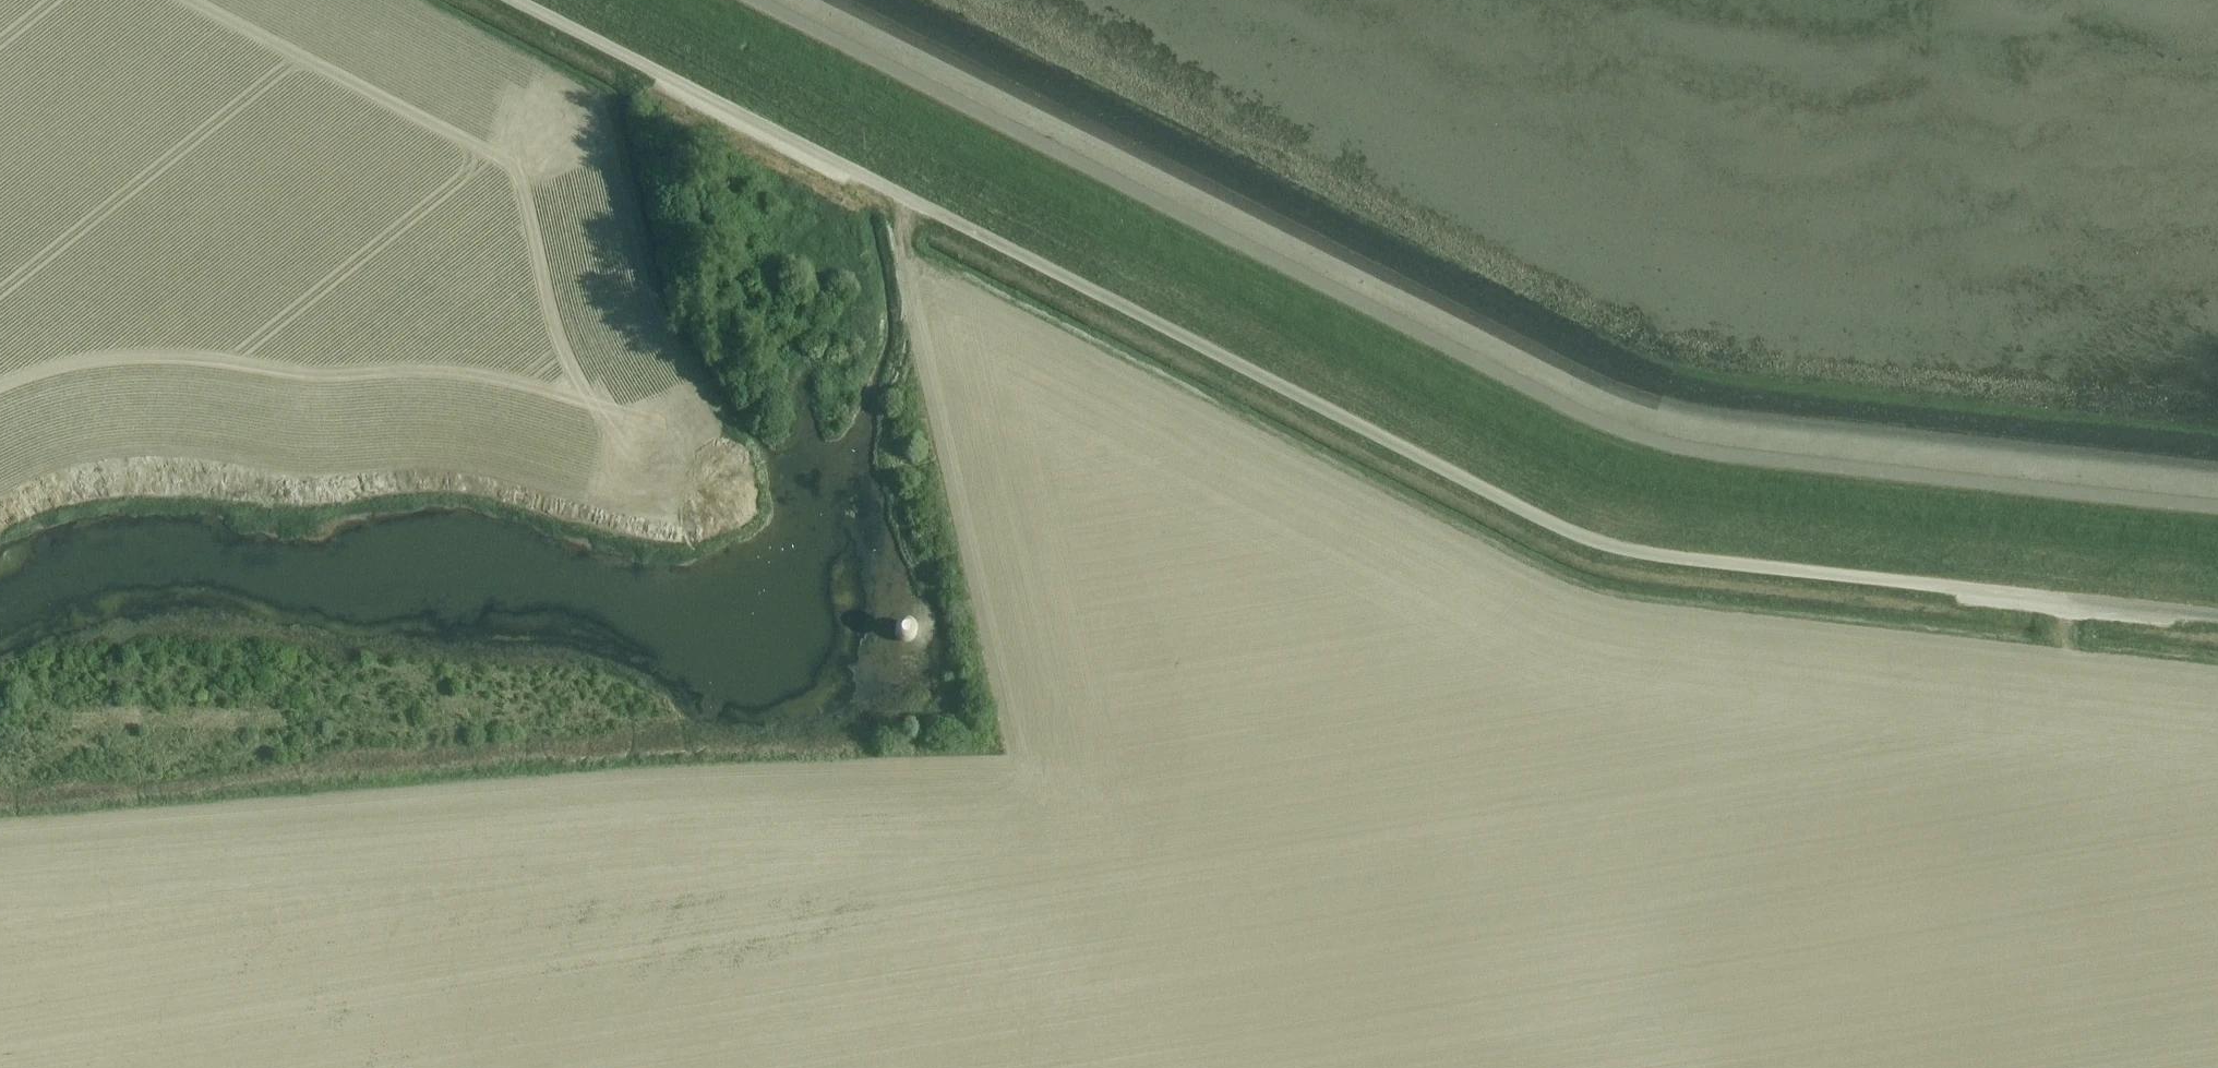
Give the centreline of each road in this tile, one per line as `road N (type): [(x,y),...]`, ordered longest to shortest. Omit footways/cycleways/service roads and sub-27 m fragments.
road 1 (unclassified): [(512,0),(1602,545),(2217,617)]

